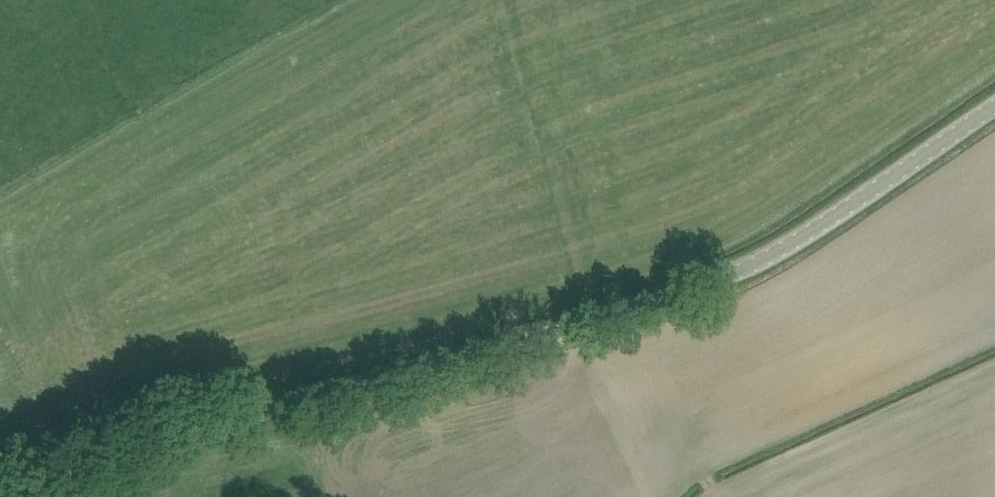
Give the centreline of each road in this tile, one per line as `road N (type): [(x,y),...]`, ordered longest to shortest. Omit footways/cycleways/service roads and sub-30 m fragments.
road 1 (unclassified): [(27,496),(137,448),(415,385),(620,313),(687,300),(770,264),(994,109)]

